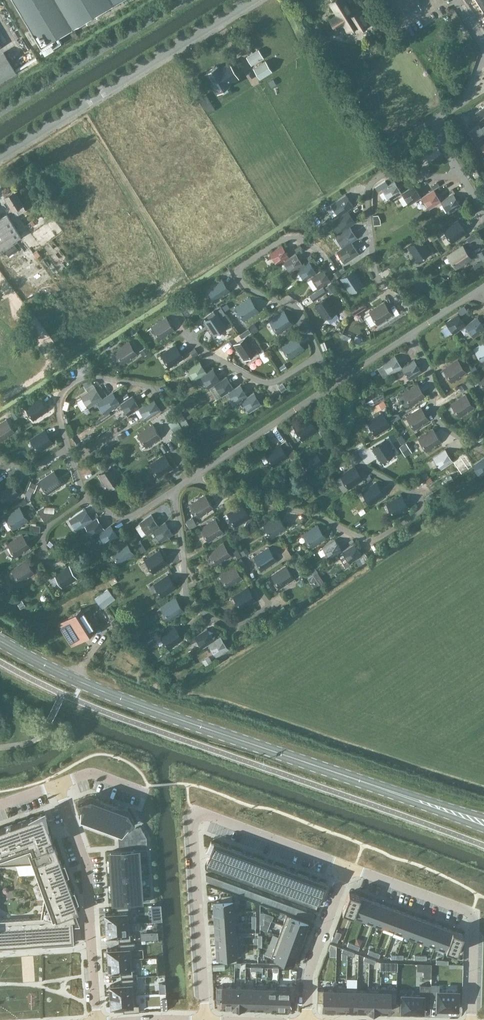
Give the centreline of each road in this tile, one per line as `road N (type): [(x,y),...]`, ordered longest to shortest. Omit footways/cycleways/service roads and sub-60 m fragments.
road 1 (unclassified): [(161,387),(82,379),(64,390),(66,453),(85,498),(119,519),(483,283)]
road 2 (primary): [(0,641),(114,697),(465,817)]
road 3 (residential): [(349,867),(211,816),(196,820),(205,1019)]
road 4 (tertiary): [(0,156),(252,0)]
road 5 (residential): [(58,786),(87,877),(97,1019)]
road 6 (residential): [(471,1019),(471,915),(349,867)]
road 7 (unclassified): [(483,215),(430,120),(470,96),(483,47)]
road 8 (residential): [(349,867),(308,979),(307,1019)]

